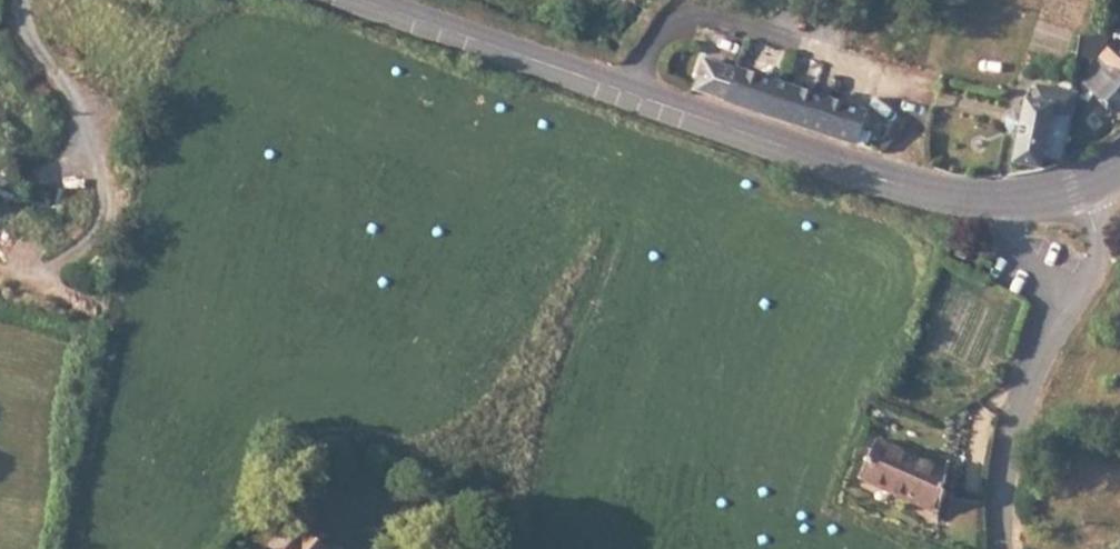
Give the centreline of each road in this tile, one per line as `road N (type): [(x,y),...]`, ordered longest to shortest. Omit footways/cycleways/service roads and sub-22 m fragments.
road 1 (secondary): [(378,0),(925,184),(991,197)]
road 2 (residential): [(1061,310),(1029,388),(1005,506),(1006,548)]
road 3 (residential): [(1061,310),(1095,265),(1100,211),(1093,184)]
road 4 (residential): [(991,197),(1016,250),(1061,310)]

